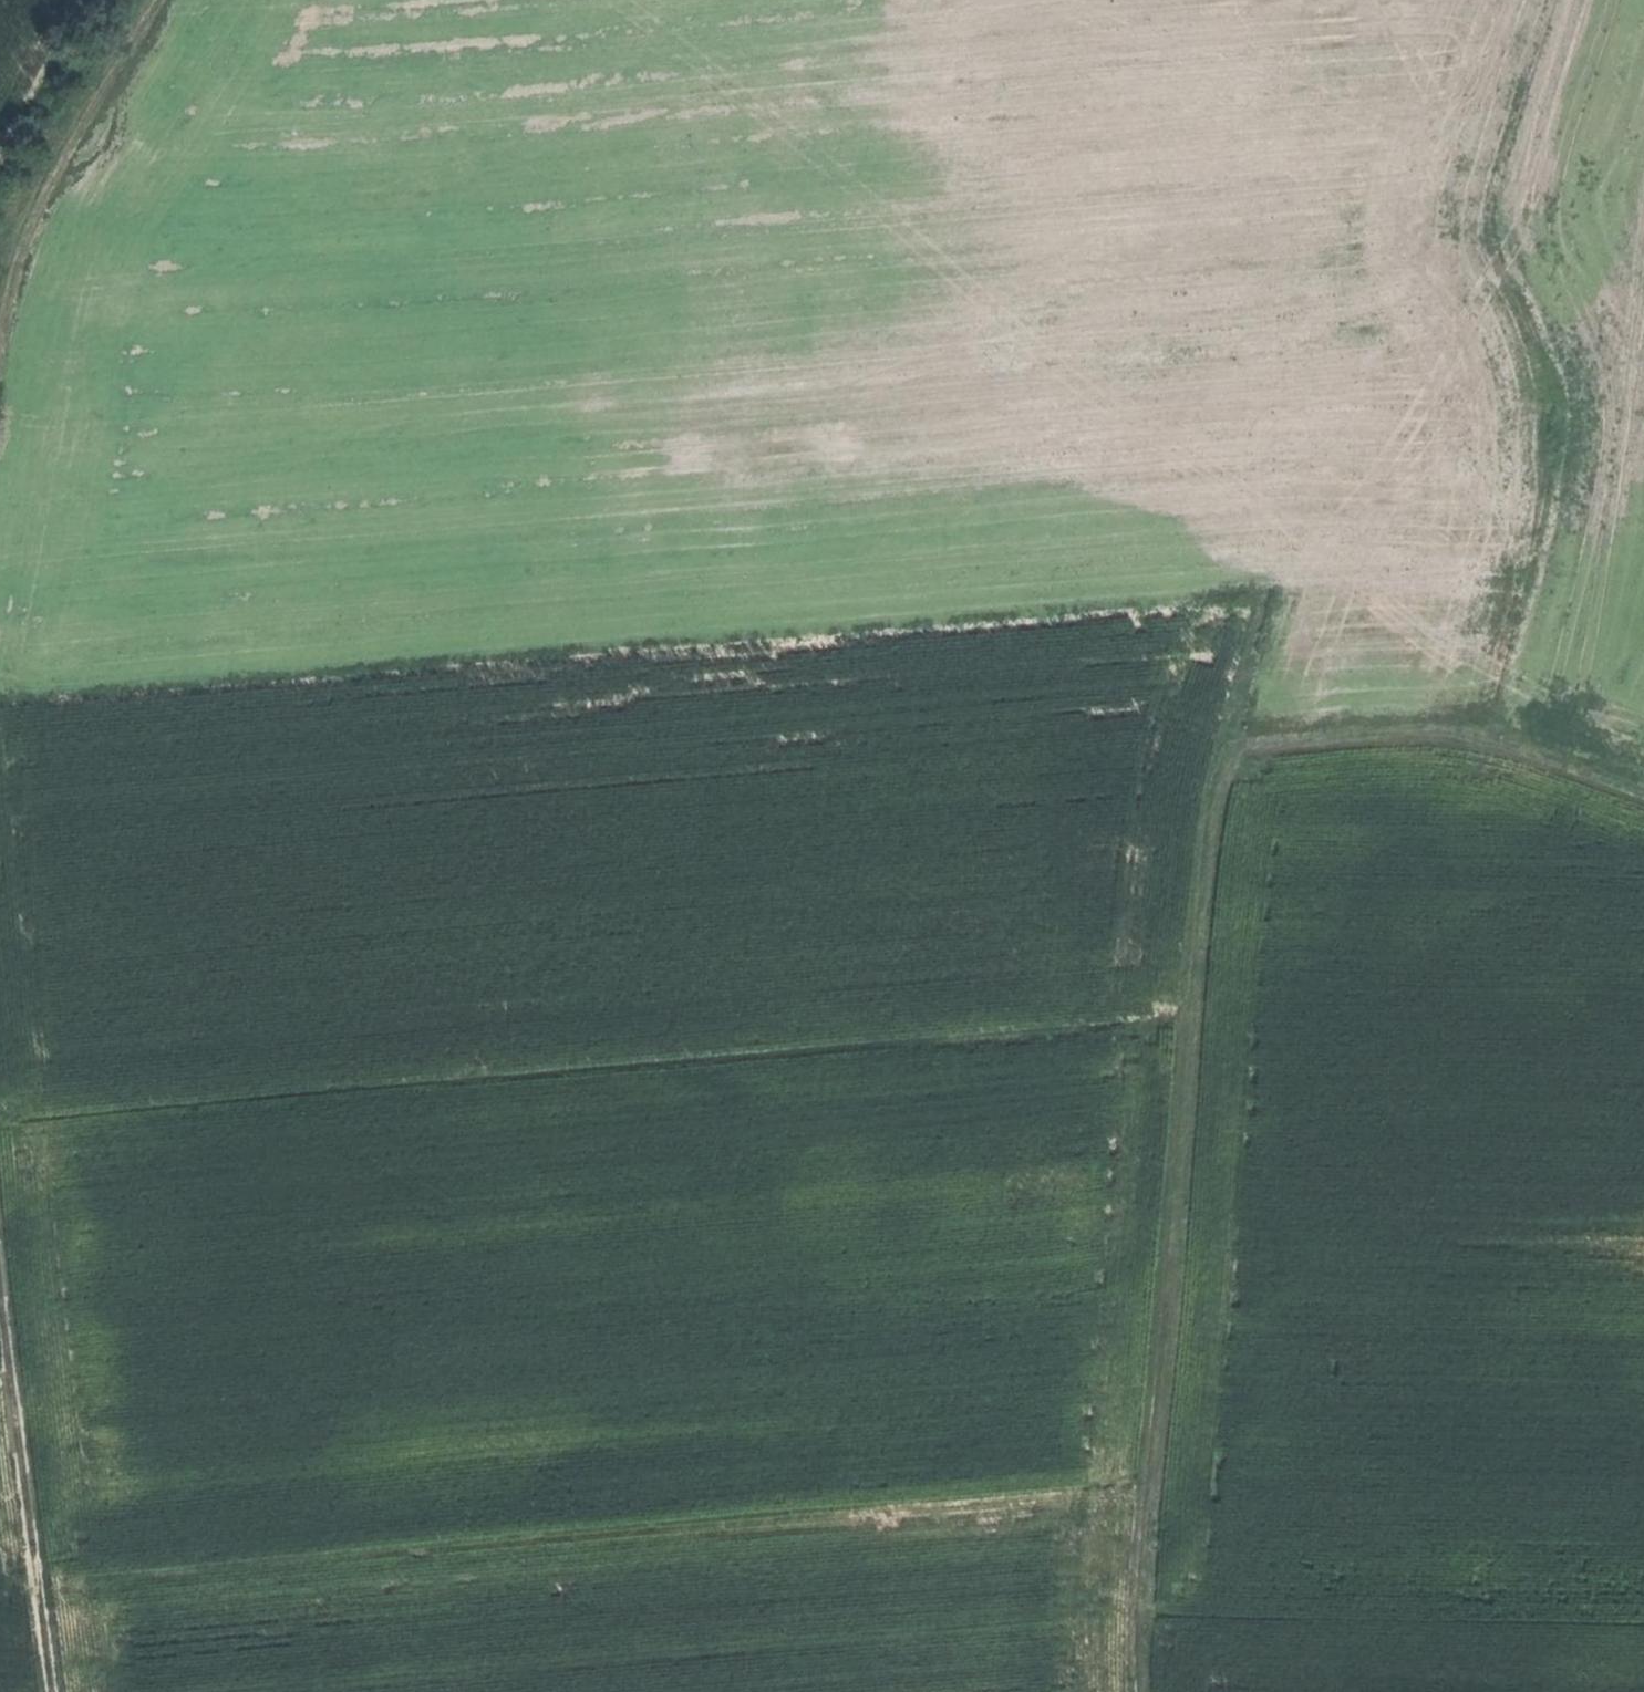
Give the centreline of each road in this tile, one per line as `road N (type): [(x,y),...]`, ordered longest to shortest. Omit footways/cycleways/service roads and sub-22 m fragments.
road 1 (track): [(1643,801),(1444,731),(1269,746),(1243,753),(1228,769),(1203,932),(1142,1691)]
road 2 (track): [(0,1279),(53,1691)]
road 3 (track): [(155,0),(30,241),(0,365)]

